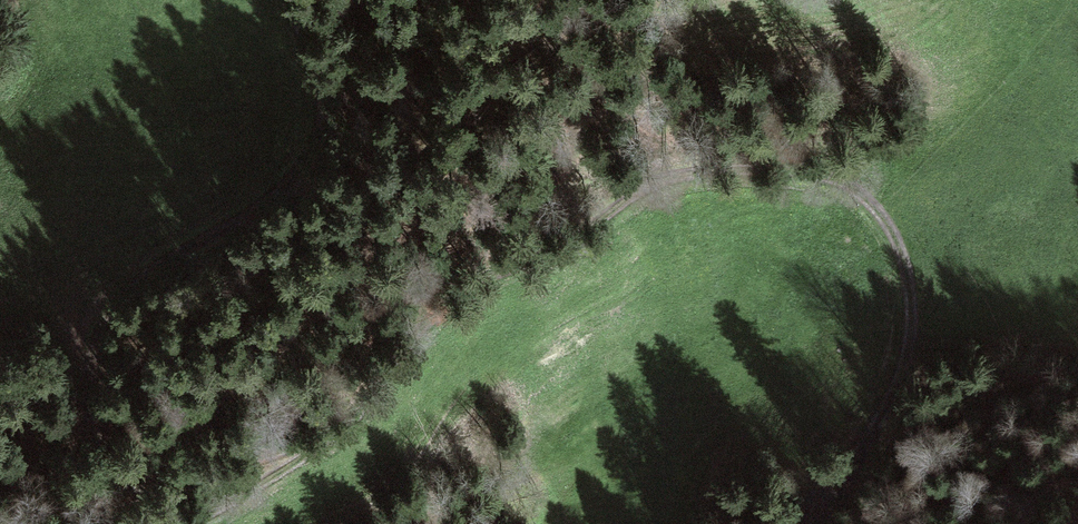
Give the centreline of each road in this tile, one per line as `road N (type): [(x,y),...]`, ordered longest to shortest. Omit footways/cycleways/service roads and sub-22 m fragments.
road 1 (track): [(823,523),(894,393),(910,324),(906,266),(874,206),(845,186),(769,170),(715,170),(646,187),(568,242),(452,301),(308,453),(206,523)]
road 2 (track): [(625,0),(405,259),(371,276),(332,348),(286,372),(193,390),(98,523)]
road 3 (track): [(277,0),(313,83),(319,130),(307,161),(270,196),(131,281),(107,321),(96,409),(109,442),(140,467),(183,476),(308,453)]

